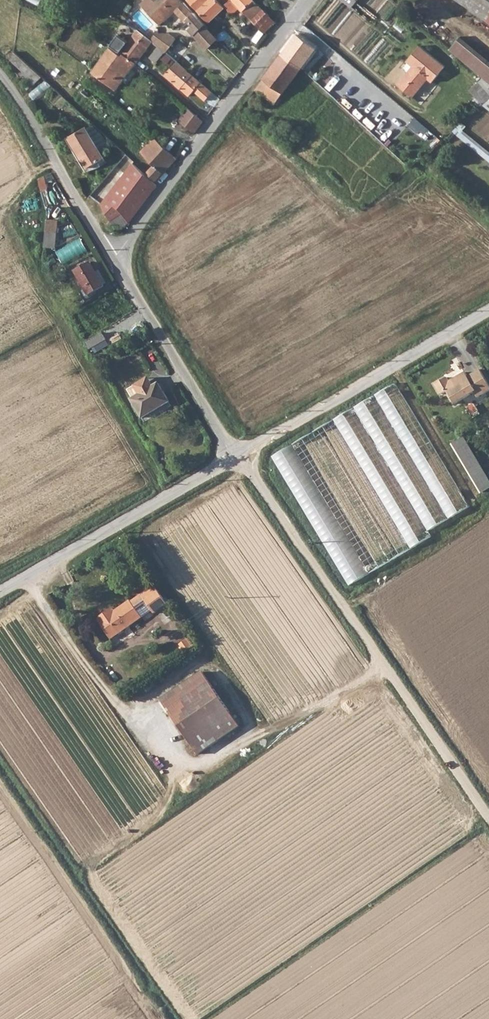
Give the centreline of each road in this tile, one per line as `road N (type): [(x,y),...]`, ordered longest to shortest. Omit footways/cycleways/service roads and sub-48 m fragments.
road 1 (track): [(488,816),(240,455)]
road 2 (unclassified): [(310,0),(117,263)]
road 3 (unclassified): [(236,457),(488,311)]
road 4 (unclassified): [(0,591),(236,457)]
road 5 (unclassified): [(117,263),(236,457)]
road 6 (unclassified): [(0,71),(117,263)]

